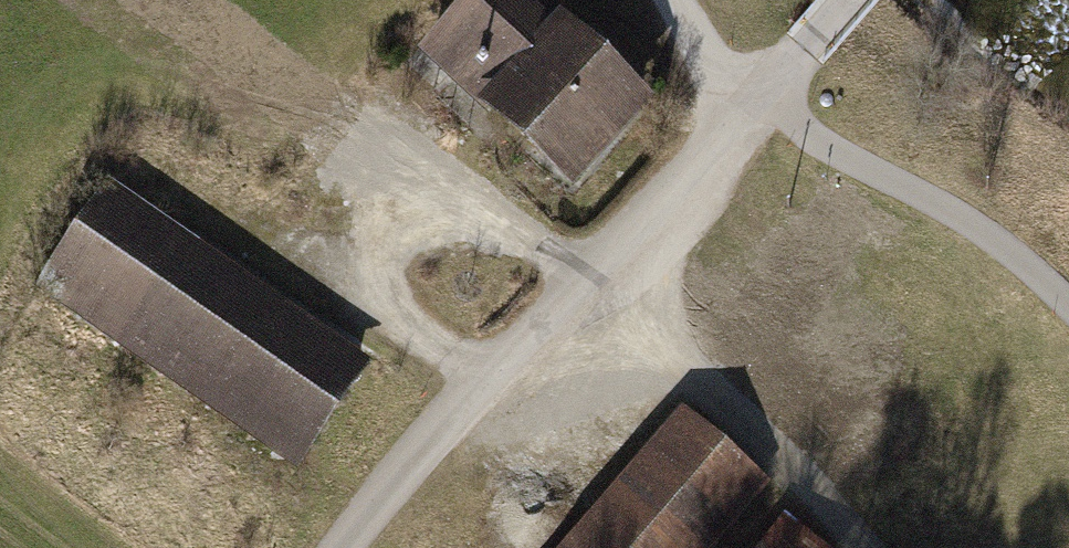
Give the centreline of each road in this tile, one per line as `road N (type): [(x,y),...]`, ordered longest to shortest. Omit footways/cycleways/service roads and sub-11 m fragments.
road 1 (residential): [(844,0),(650,213),(485,374),(340,547)]
road 2 (track): [(485,374),(386,308),(378,273),(390,252),(440,227),(482,226),(532,246),(581,283)]
road 3 (track): [(604,261),(863,547)]
road 4 (track): [(755,100),(998,244),(1068,308)]
road 5 (track): [(755,100),(717,66),(672,0)]

